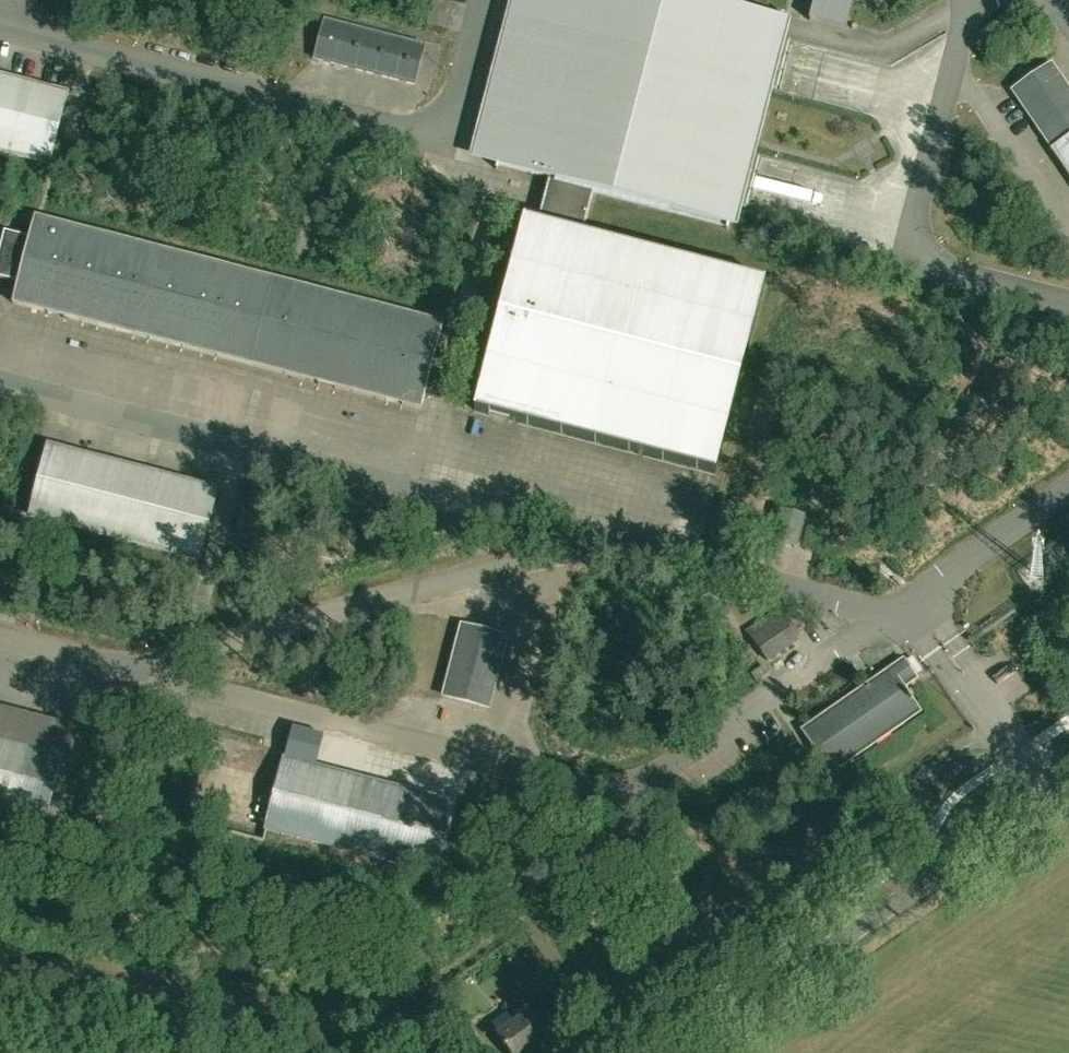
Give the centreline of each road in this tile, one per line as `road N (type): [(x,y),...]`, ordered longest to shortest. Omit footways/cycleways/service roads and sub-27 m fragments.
road 1 (secondary): [(688,1052),(757,997),(1068,788)]

